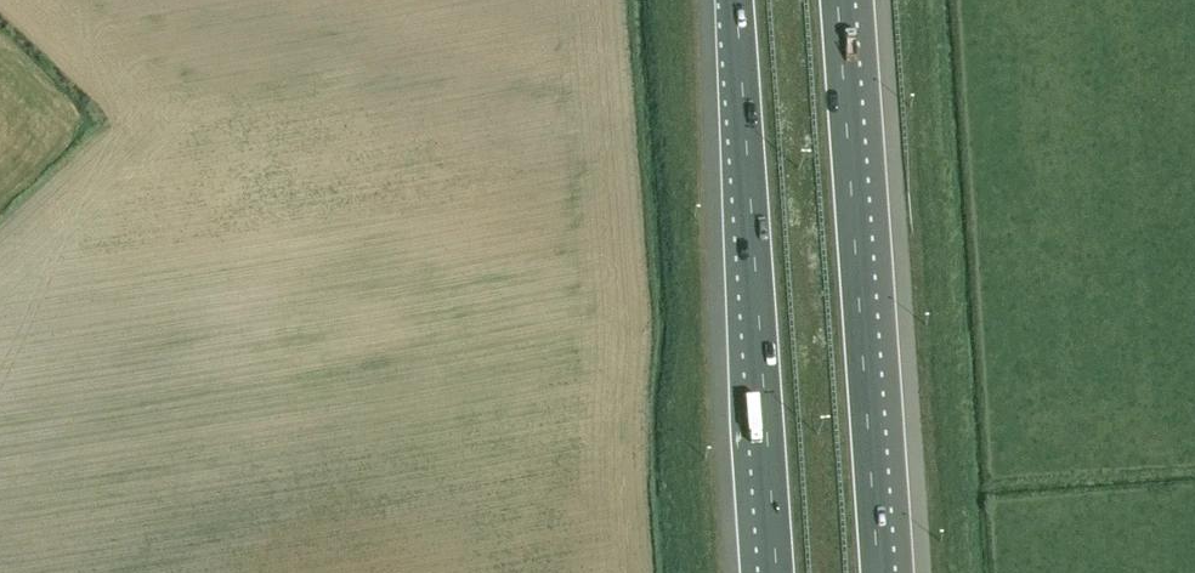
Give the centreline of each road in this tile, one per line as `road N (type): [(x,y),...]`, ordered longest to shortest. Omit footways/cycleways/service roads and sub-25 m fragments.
road 1 (motorway): [(875,572),(834,0)]
road 2 (motorway): [(735,0),(775,572)]

